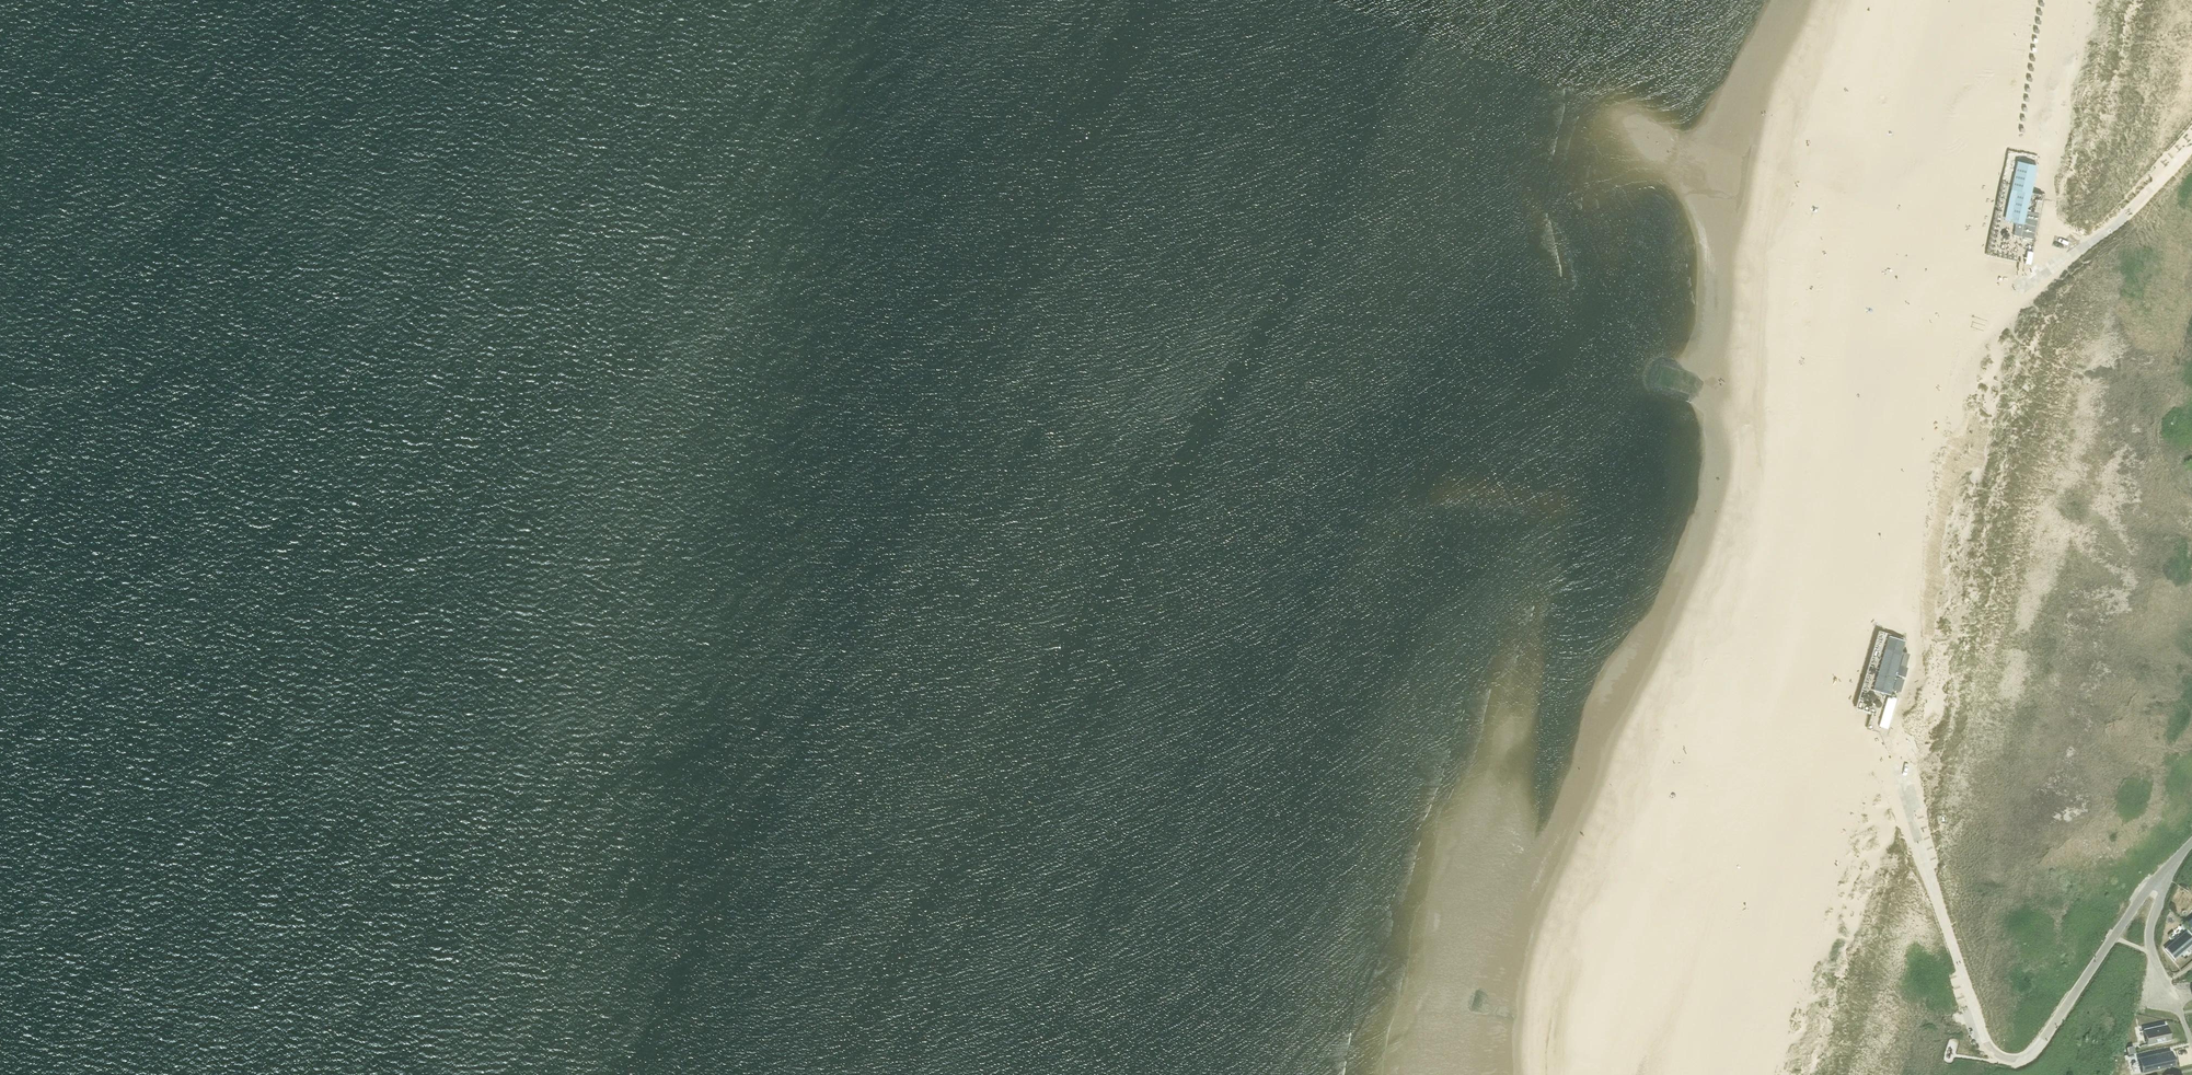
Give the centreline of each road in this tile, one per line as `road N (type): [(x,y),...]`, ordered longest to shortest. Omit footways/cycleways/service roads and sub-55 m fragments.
road 1 (track): [(1891,769),(1836,743),(1576,658)]

